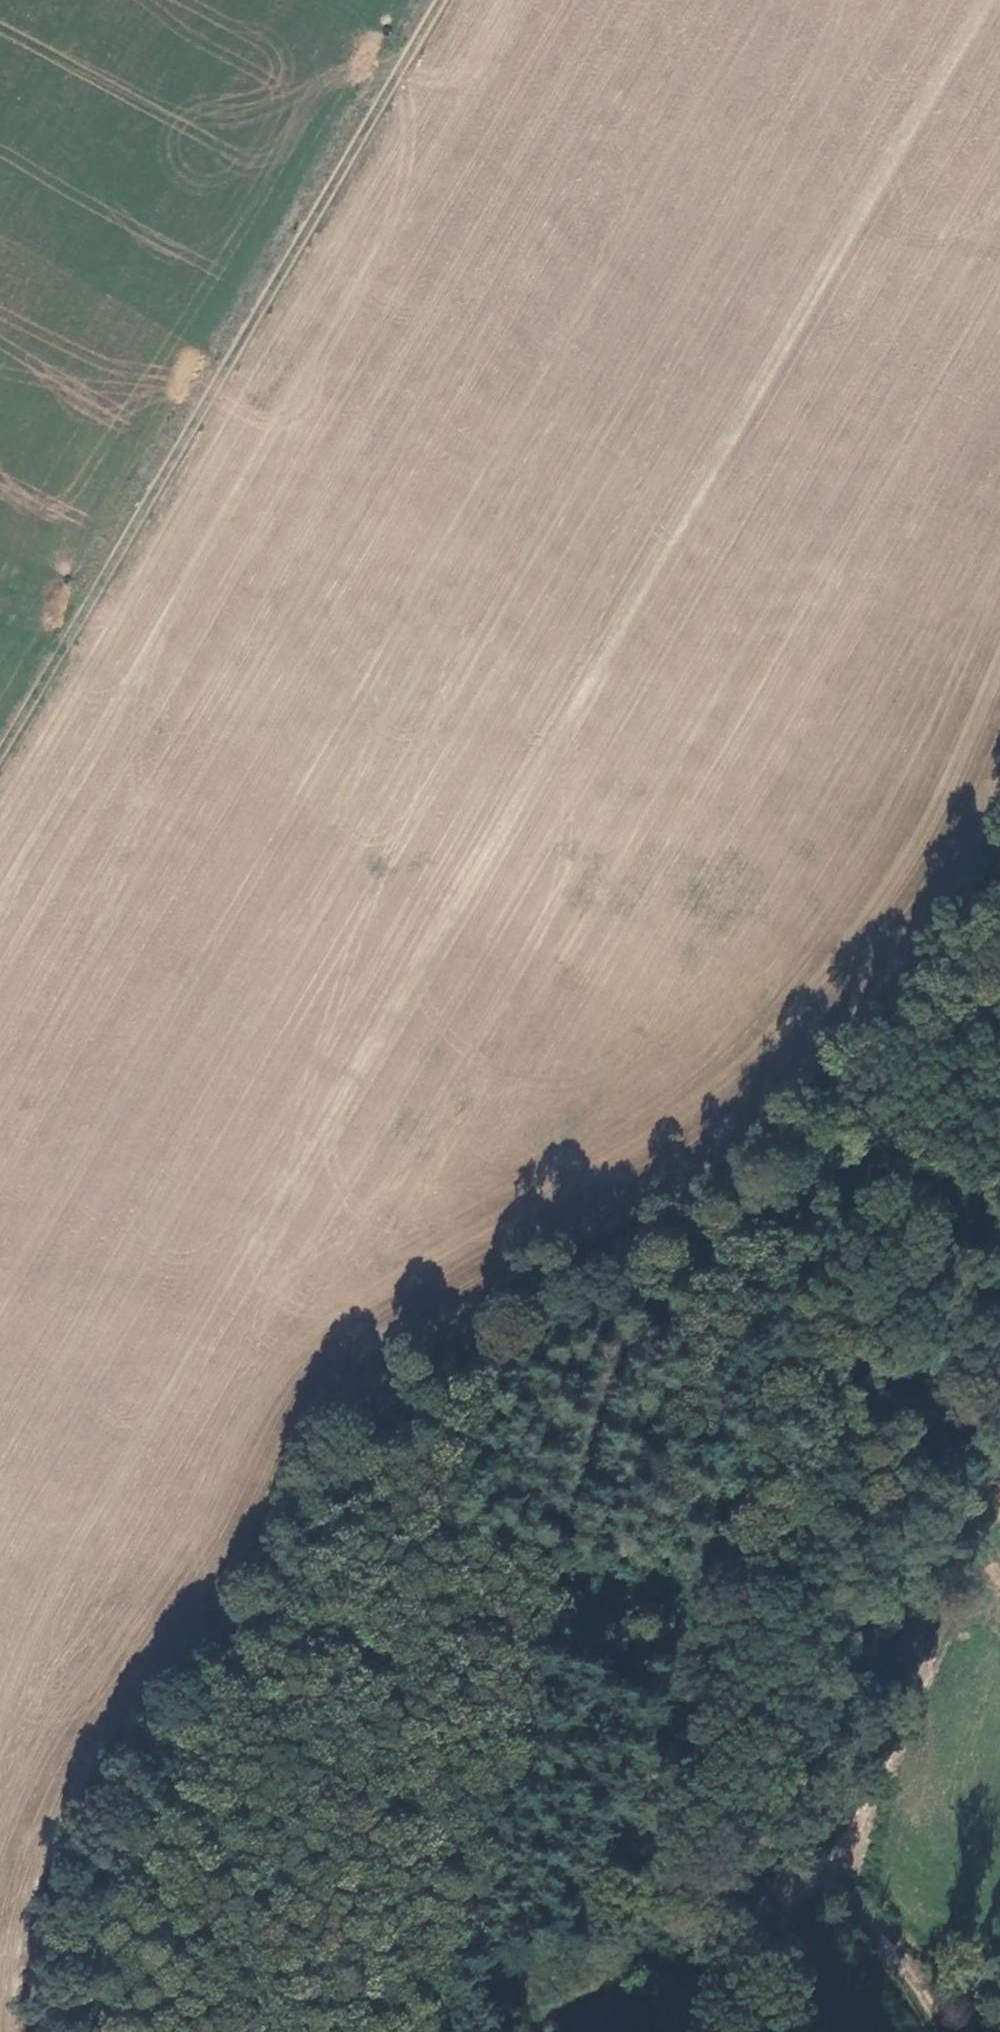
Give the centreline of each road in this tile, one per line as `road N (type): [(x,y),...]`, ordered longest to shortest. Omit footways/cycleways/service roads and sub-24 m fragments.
road 1 (track): [(75,2031),(104,1865),(372,1394),(861,1103),(999,915)]
road 2 (track): [(737,2031),(815,1962),(899,1833)]

